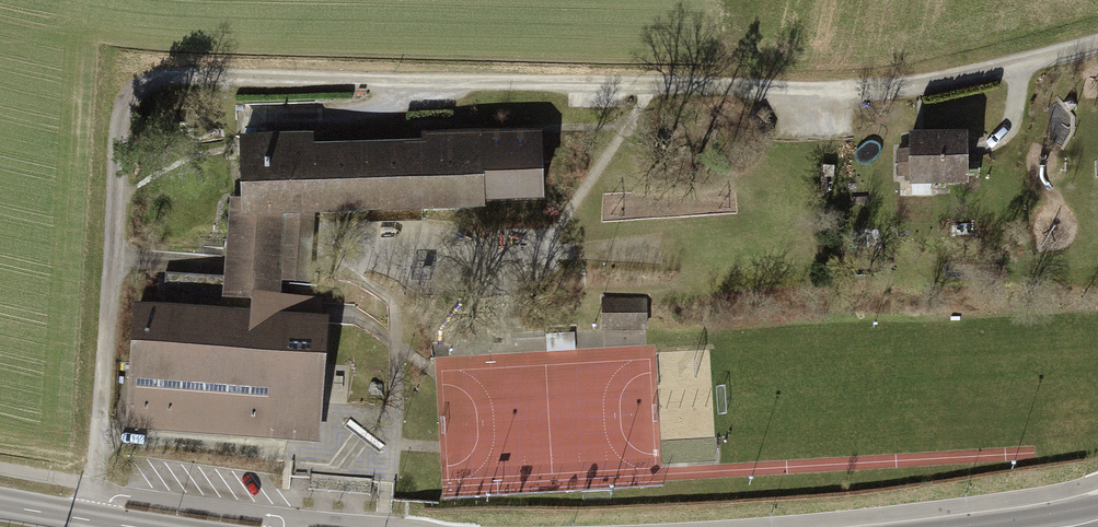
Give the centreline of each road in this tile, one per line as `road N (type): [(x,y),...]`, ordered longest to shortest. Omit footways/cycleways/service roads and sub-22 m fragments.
road 1 (residential): [(1097,44),(969,75),(851,88),(158,75),(132,88),(123,112),(95,520)]

